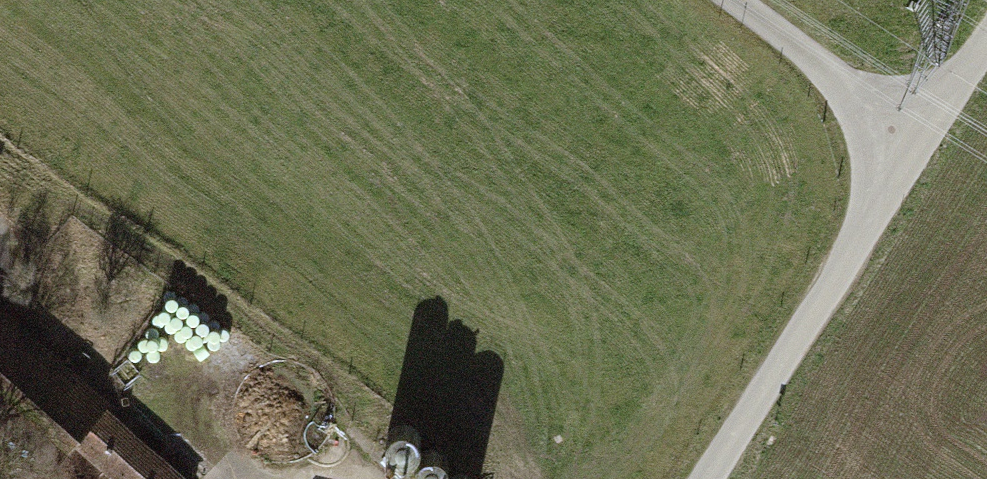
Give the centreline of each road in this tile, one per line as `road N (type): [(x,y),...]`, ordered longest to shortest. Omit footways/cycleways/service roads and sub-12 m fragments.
road 1 (residential): [(918,145),(699,478)]
road 2 (track): [(918,145),(736,0)]
road 3 (unclassified): [(986,39),(918,145)]

